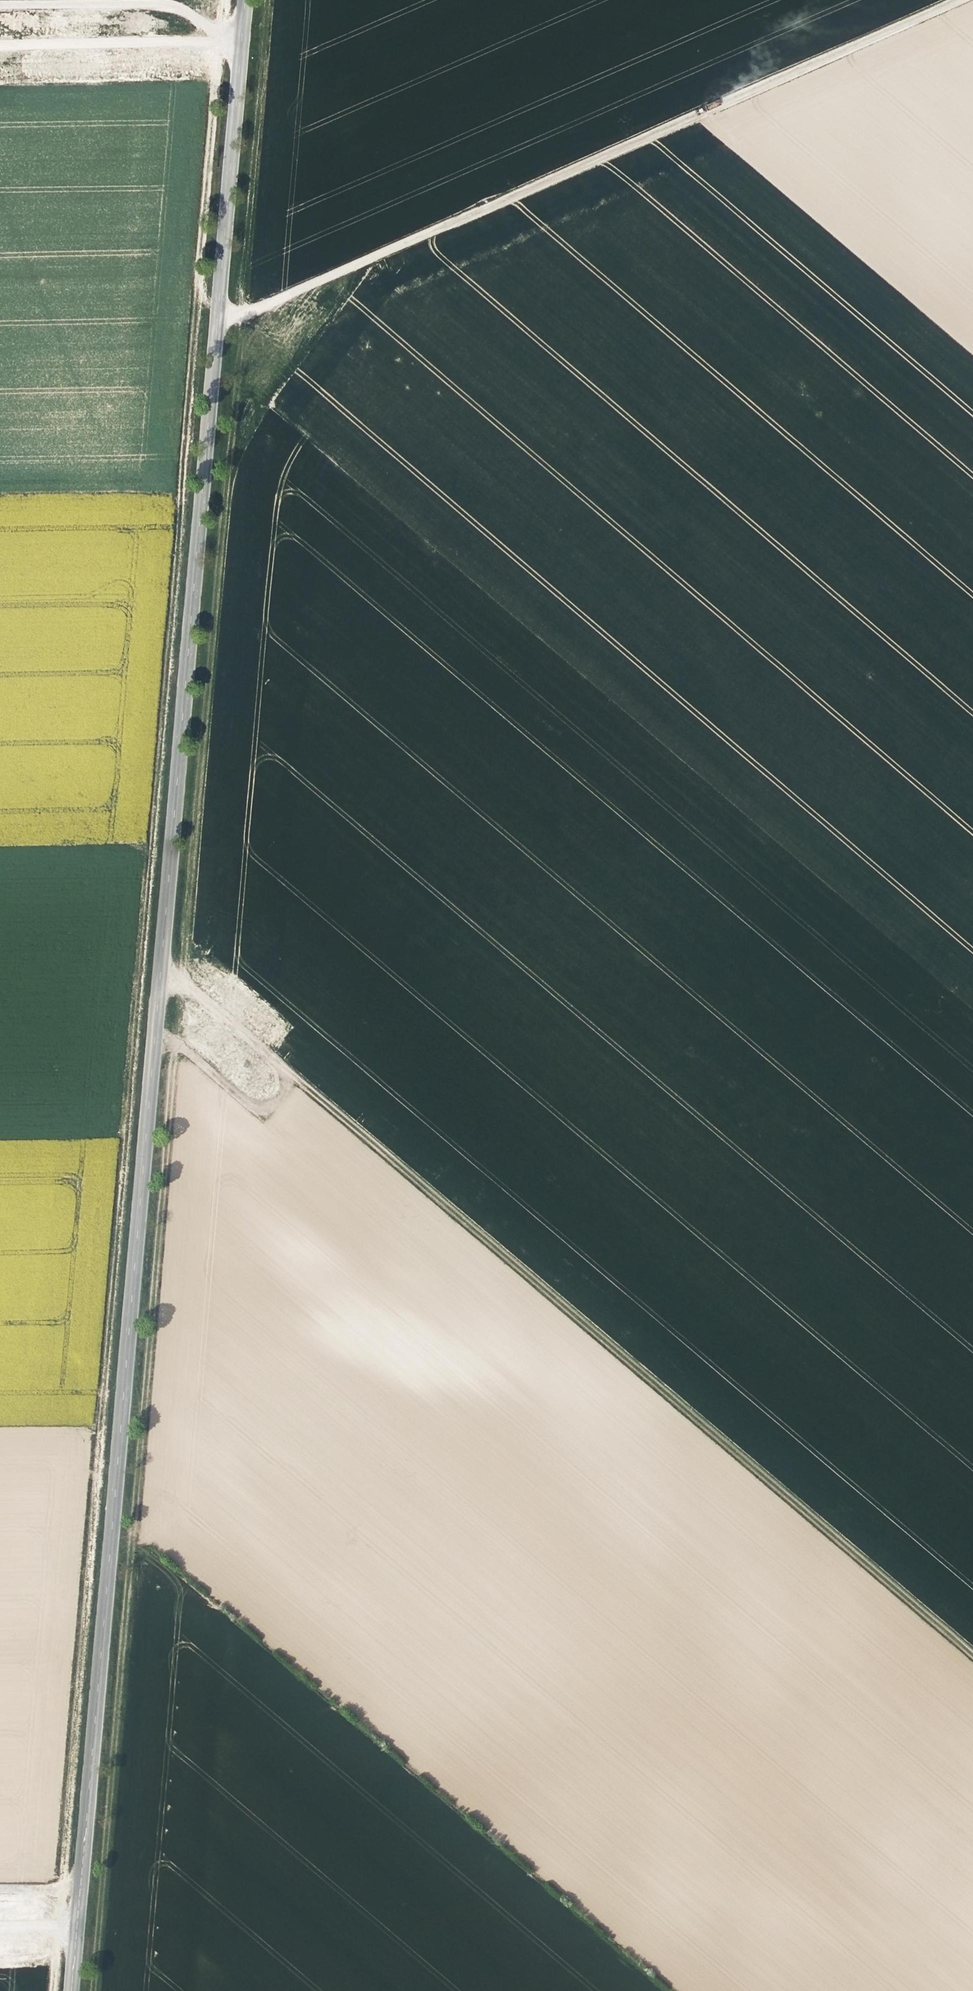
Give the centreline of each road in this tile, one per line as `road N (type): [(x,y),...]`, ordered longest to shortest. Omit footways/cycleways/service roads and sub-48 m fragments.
road 1 (tertiary): [(245,0),(116,1612),(71,1990)]
road 2 (track): [(972,1659),(171,981)]
road 3 (track): [(957,0),(221,328)]
road 4 (track): [(0,45),(241,41)]

